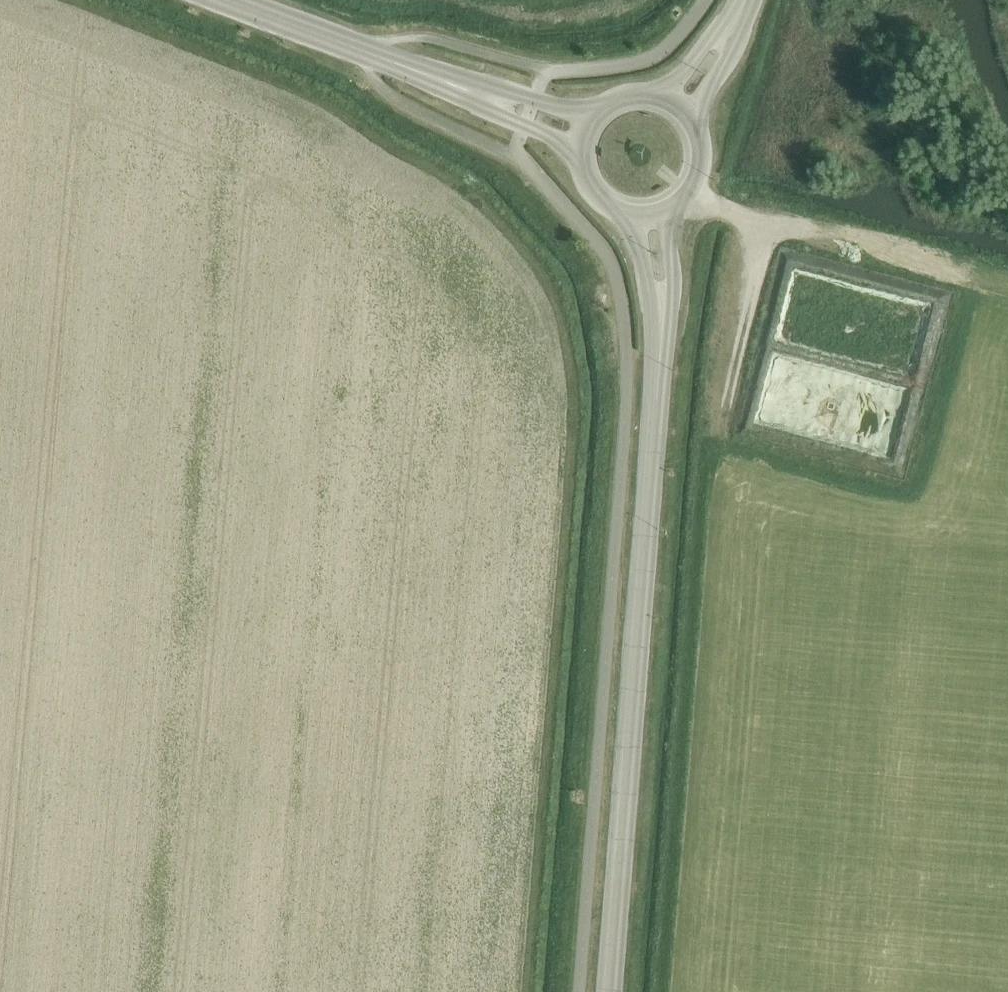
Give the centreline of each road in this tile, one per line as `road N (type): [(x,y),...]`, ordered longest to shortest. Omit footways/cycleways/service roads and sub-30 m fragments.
road 1 (secondary): [(609,991),(662,319)]
road 2 (track): [(691,192),(768,229),(726,408)]
road 3 (track): [(768,229),(856,237),(995,289)]
road 4 (secondary): [(446,82),(265,13)]
road 5 (secondary): [(446,82),(580,145)]
road 6 (secondary): [(589,120),(446,82)]

